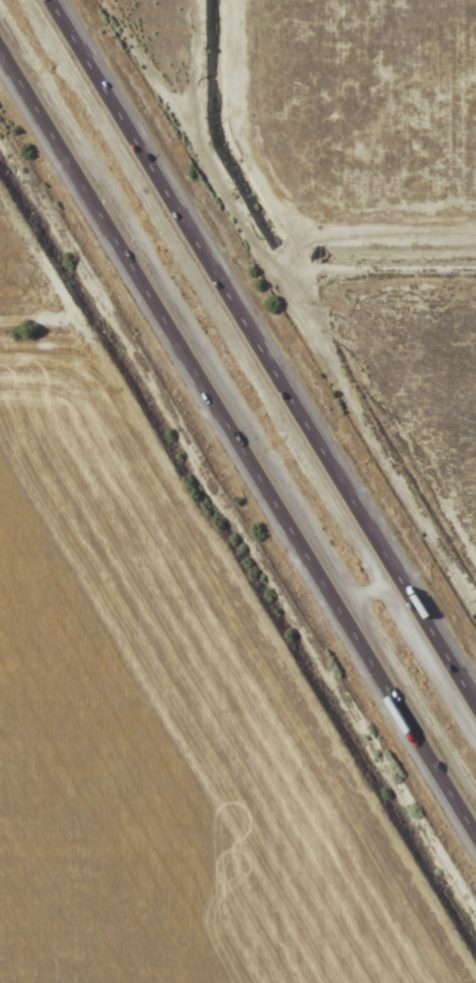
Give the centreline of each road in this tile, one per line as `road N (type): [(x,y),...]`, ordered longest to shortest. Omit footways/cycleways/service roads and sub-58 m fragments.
road 1 (motorway): [(0,47),(475,834)]
road 2 (motorway): [(475,699),(52,0)]

